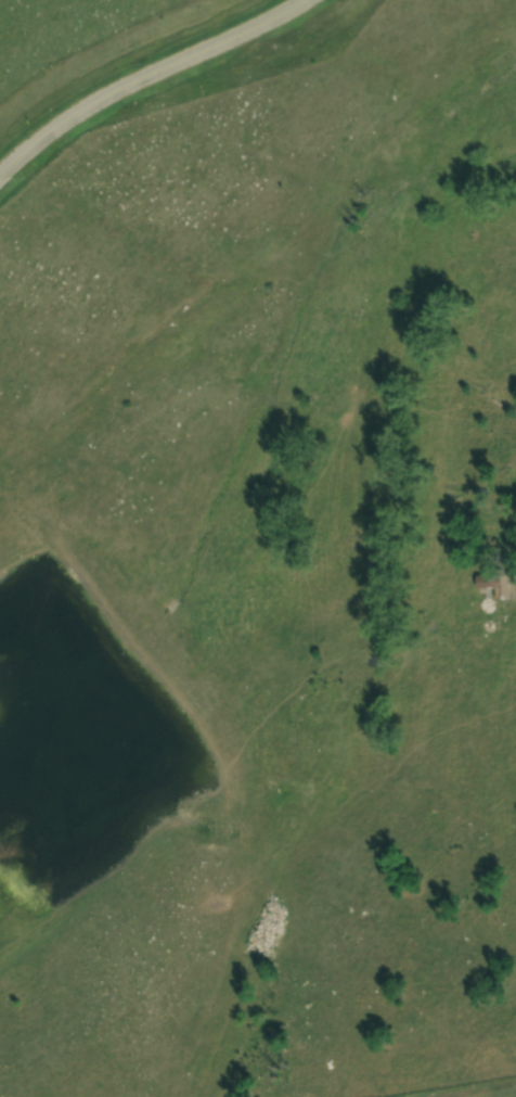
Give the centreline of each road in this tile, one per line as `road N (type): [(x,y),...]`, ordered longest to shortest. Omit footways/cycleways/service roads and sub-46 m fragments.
road 1 (residential): [(0,167),(77,111),(308,0)]

